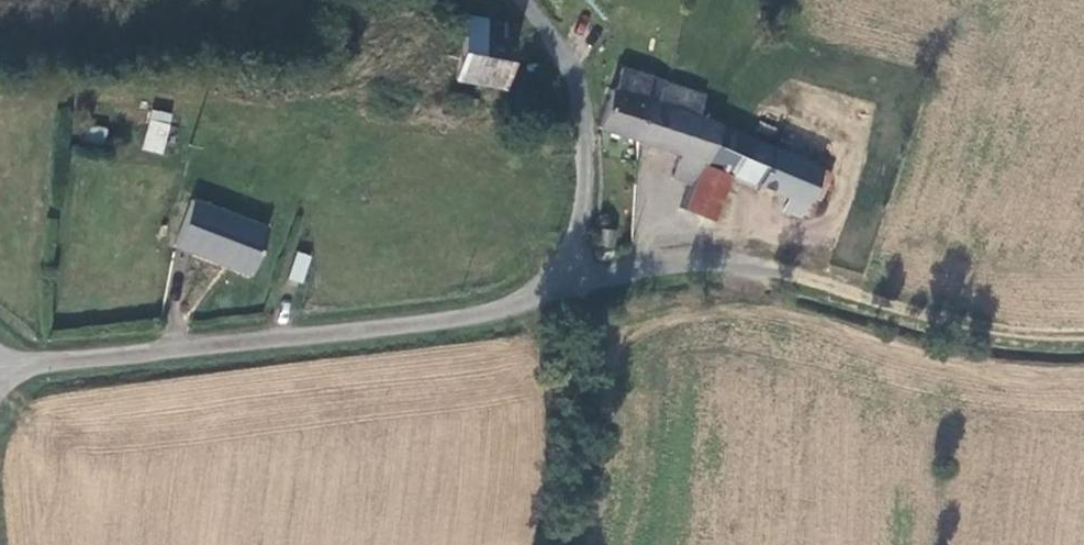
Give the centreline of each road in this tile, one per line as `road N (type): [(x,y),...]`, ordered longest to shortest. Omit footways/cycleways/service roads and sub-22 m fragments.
road 1 (unclassified): [(0,364),(442,323),(578,283),(578,94),(526,8)]

